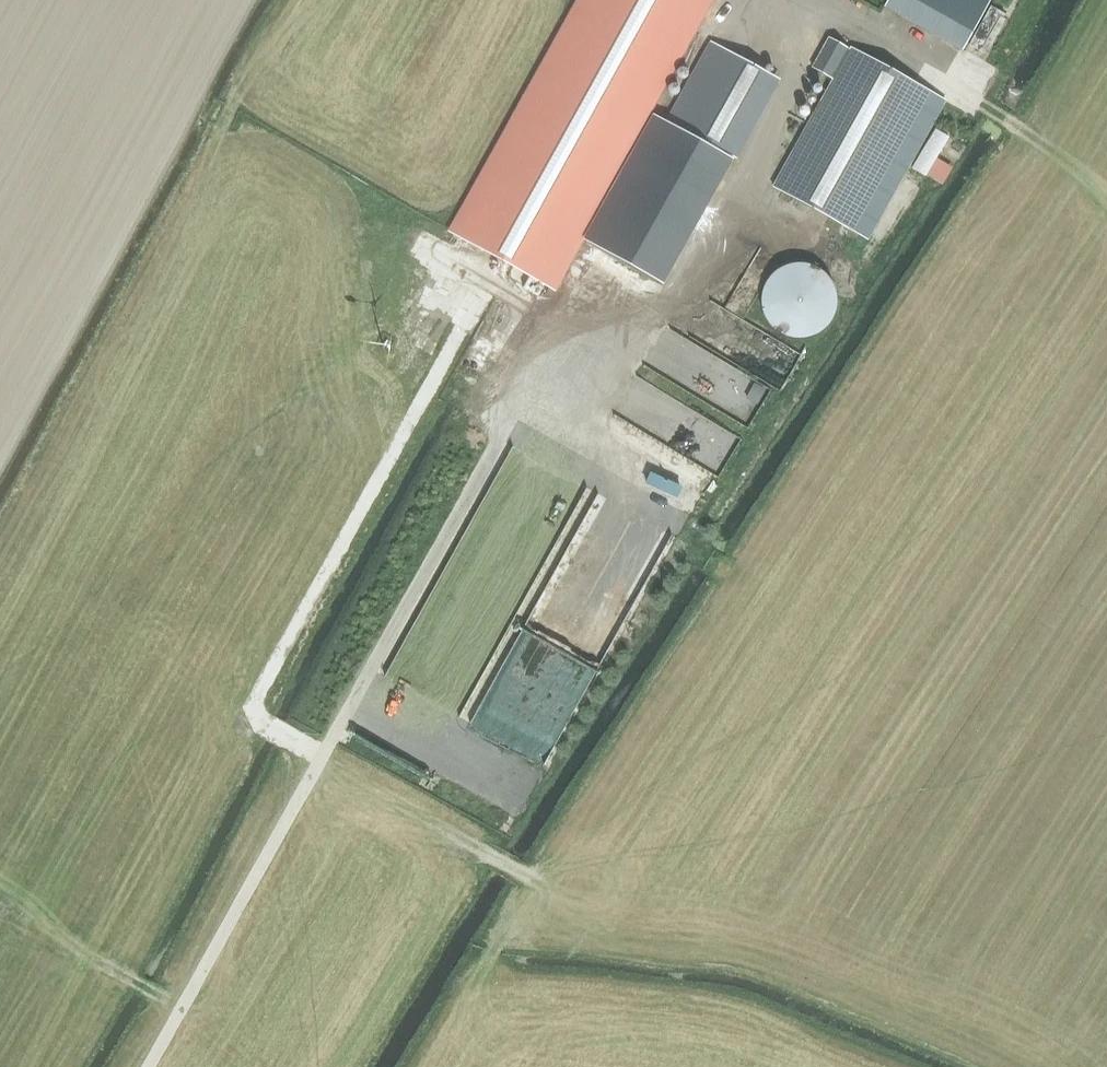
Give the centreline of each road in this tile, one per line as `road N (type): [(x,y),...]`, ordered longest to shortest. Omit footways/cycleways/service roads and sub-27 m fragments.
road 1 (track): [(148,1066),(549,345),(653,327),(828,14)]
road 2 (track): [(907,55),(1044,149)]

